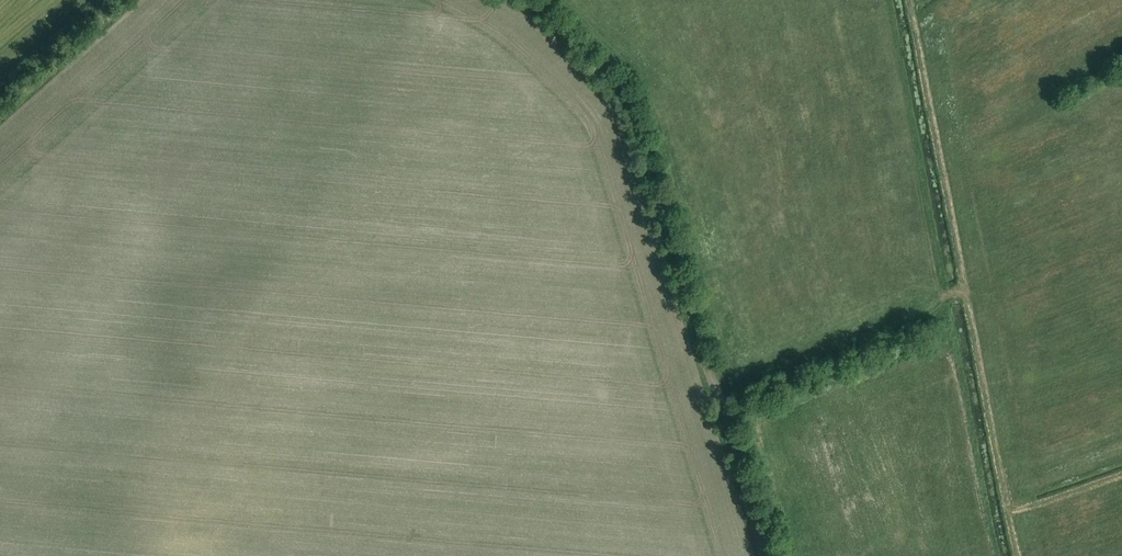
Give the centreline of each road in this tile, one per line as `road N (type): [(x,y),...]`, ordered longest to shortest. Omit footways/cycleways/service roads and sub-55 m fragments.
road 1 (track): [(764,555),(627,101),(532,0)]
road 2 (track): [(909,0),(1022,555)]

